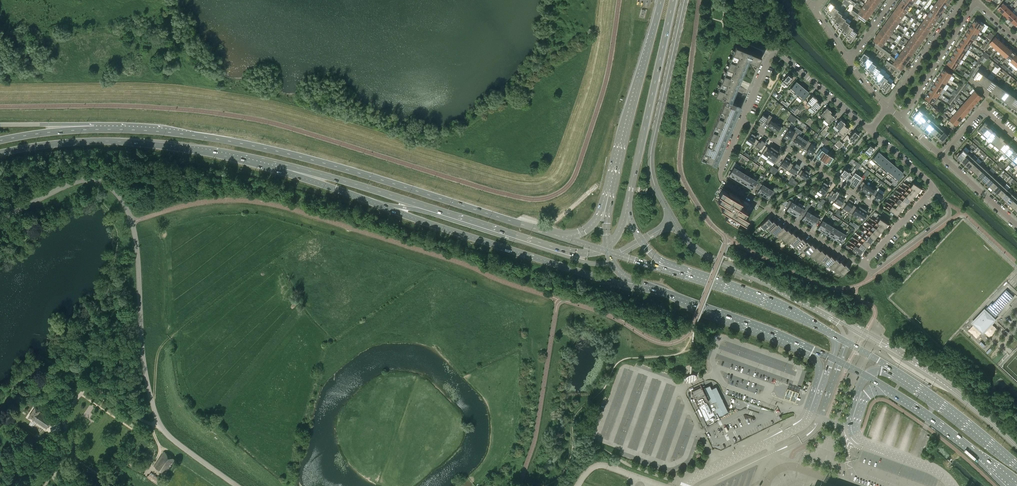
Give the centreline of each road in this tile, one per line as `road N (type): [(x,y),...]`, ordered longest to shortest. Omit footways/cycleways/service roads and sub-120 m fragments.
road 1 (secondary): [(560,236),(276,151),(108,129)]
road 2 (secondary): [(285,169),(435,225),(643,286)]
road 3 (unclassified): [(159,425),(145,369),(134,232),(116,192),(98,181),(75,182),(0,220)]
road 4 (secondary): [(285,169),(565,253),(607,251)]
road 5 (secondary): [(0,153),(123,142),(285,169)]
road 6 (residential): [(863,266),(722,181),(742,121)]
road 7 (primary): [(627,205),(674,0)]
road 8 (primary): [(662,0),(609,191)]
road 9 (residential): [(742,121),(776,54),(869,131)]
road 10 (residential): [(742,121),(899,226)]
road 11 (primary): [(885,388),(1014,485)]
road 12 (primary): [(643,286),(788,338)]
road 13 (primary): [(832,334),(691,275)]
road 14 (primary): [(1016,464),(900,374)]
road 15 (residential): [(900,119),(976,2)]
road 16 (residential): [(935,189),(948,216),(876,271),(863,266)]
road 17 (residential): [(889,108),(964,0)]
road 18 (unclassified): [(64,427),(87,387),(159,425)]

